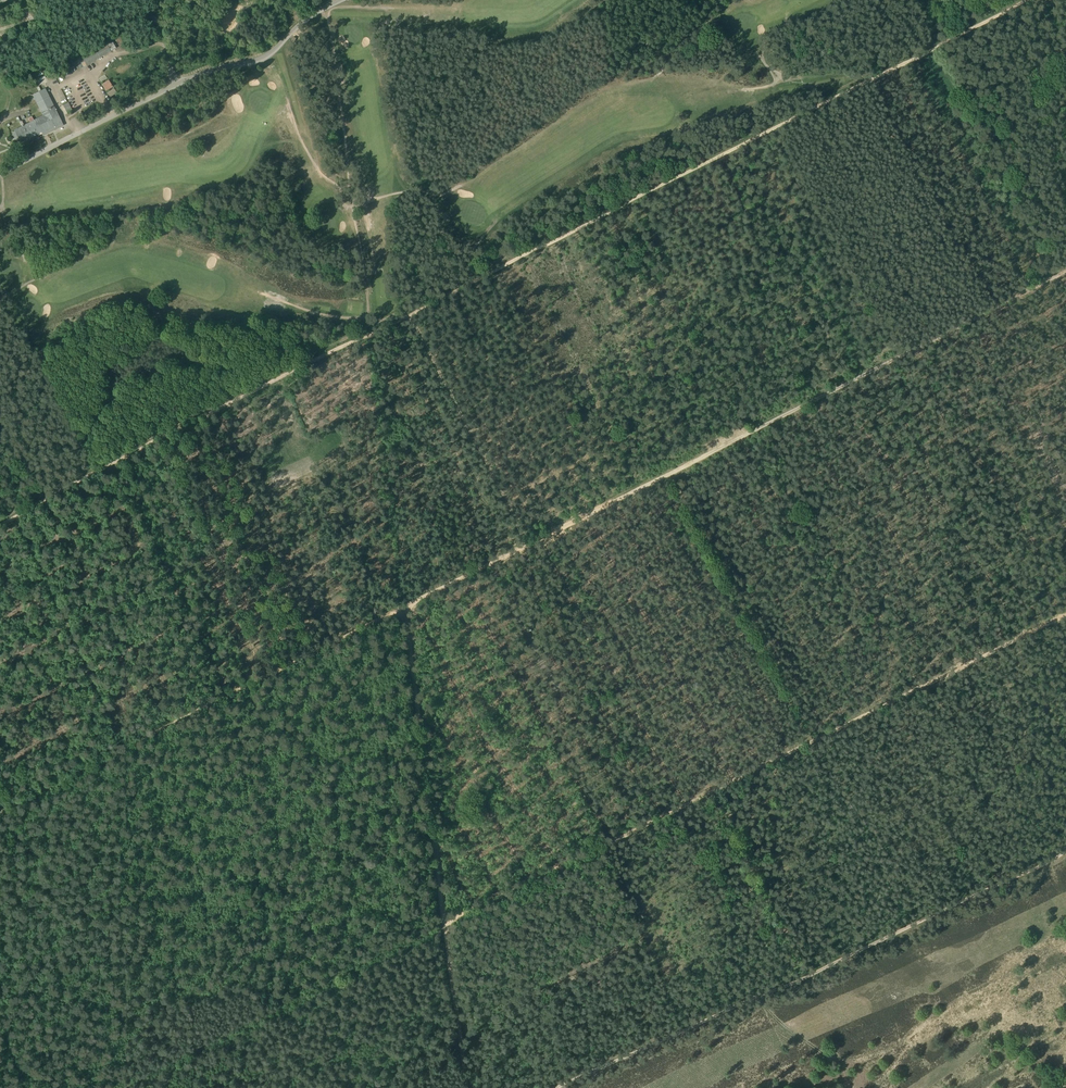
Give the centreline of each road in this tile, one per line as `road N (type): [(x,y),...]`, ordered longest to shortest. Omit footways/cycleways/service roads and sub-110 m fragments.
road 1 (track): [(0,809),(1065,272)]
road 2 (track): [(1030,0),(112,462),(0,526)]
road 3 (track): [(121,1087),(1065,613)]
road 4 (track): [(552,1087),(1065,851)]
road 5 (track): [(404,607),(466,1087)]
road 6 (track): [(533,541),(411,311)]

